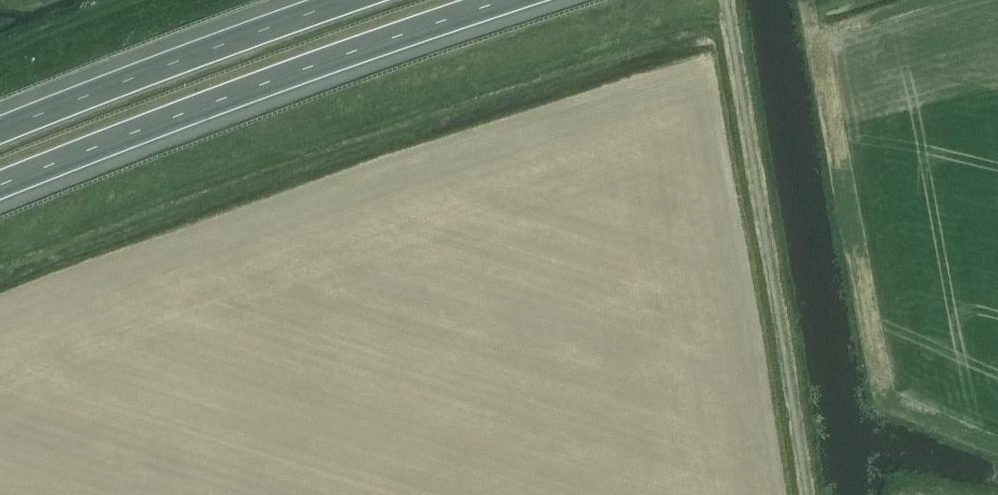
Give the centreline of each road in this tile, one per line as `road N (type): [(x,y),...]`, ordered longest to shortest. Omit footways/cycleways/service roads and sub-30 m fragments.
road 1 (motorway): [(0,184),(501,0)]
road 2 (motorway): [(317,0),(0,120)]

